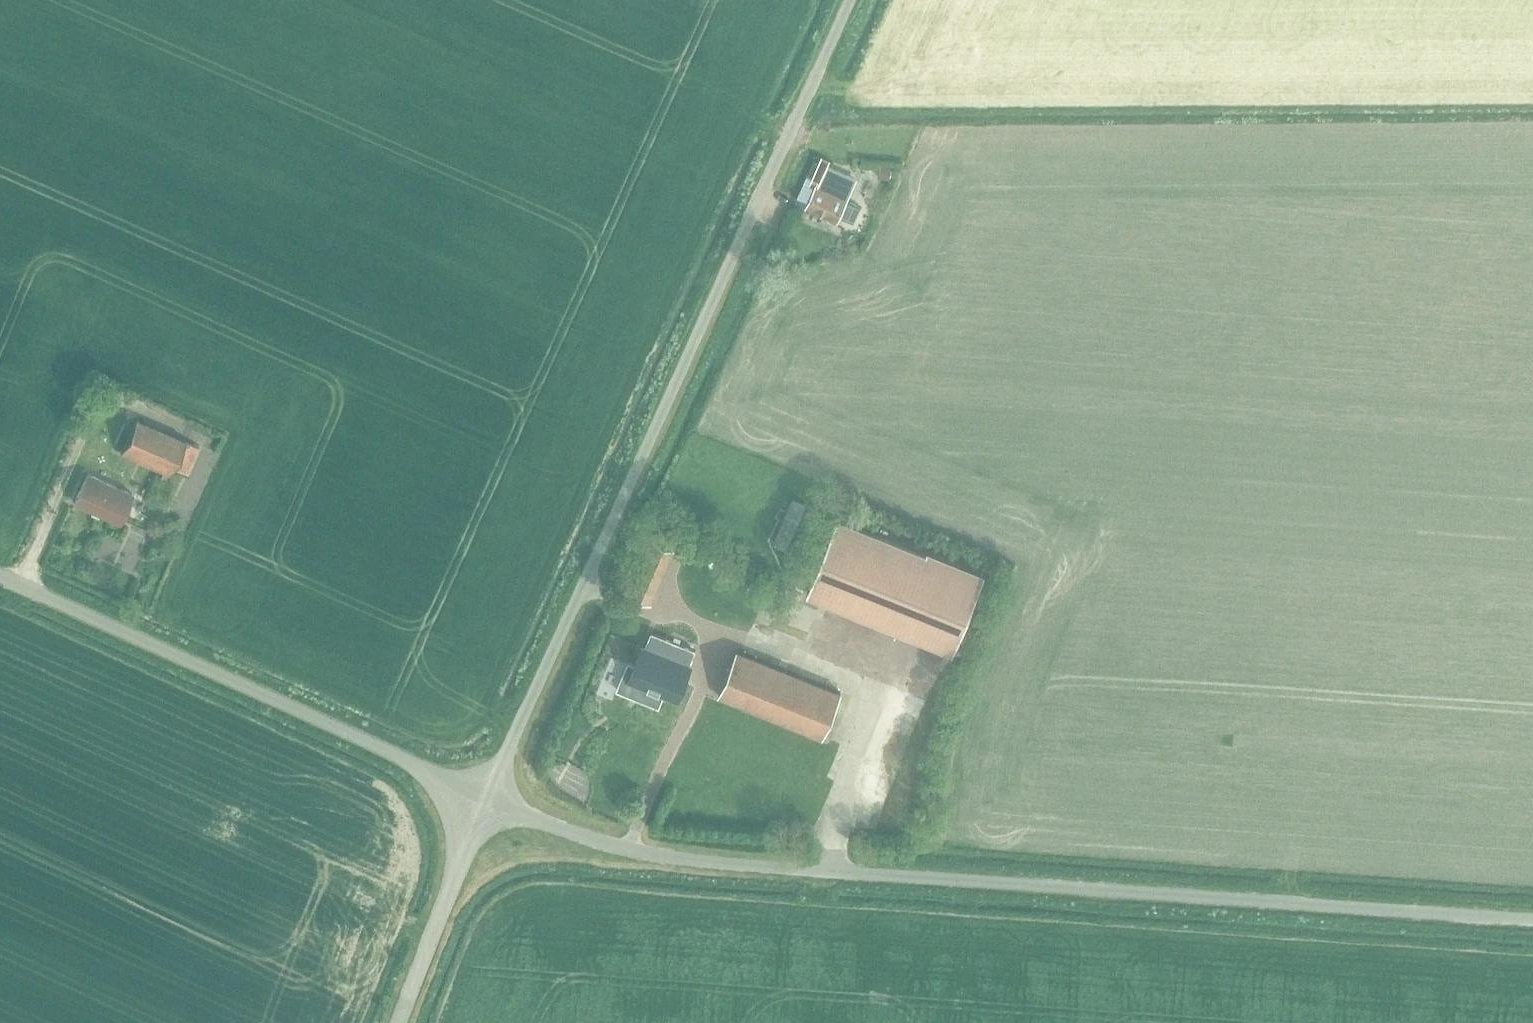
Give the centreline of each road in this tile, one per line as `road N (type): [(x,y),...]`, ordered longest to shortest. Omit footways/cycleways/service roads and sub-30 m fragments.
road 1 (unclassified): [(1532,920),(654,855),(485,800)]
road 2 (unclassified): [(485,800),(848,0)]
road 3 (unclassified): [(485,800),(0,575)]
road 4 (unclassified): [(400,1022),(485,800)]

